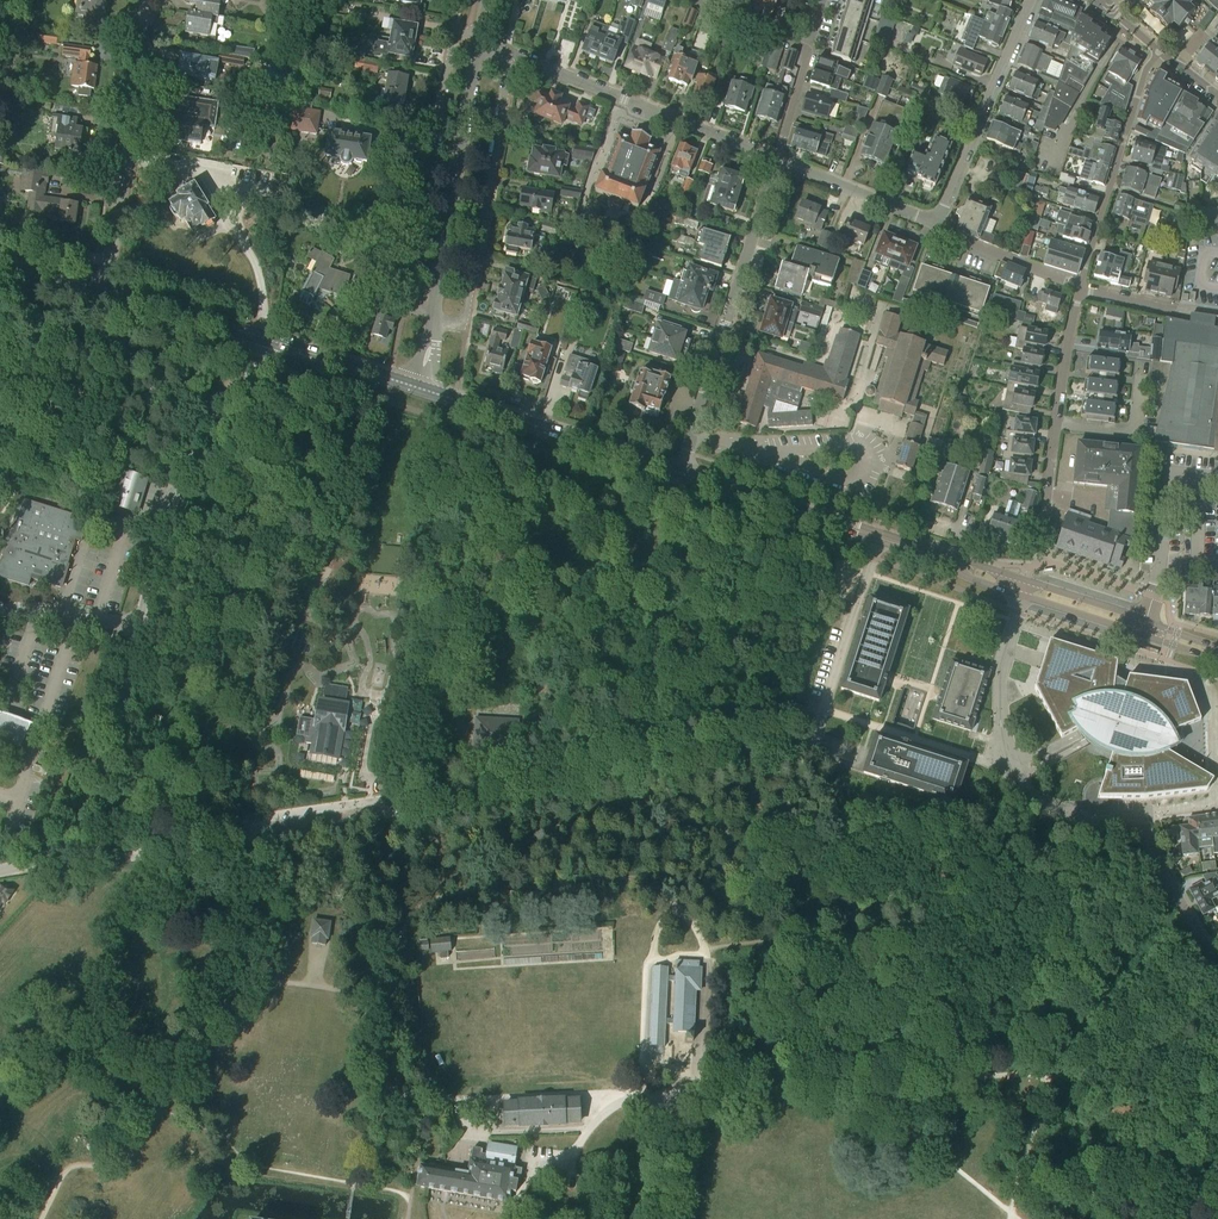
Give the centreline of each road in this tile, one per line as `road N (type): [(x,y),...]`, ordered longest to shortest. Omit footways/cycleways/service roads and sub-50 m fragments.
road 1 (unclassified): [(762,745),(82,858),(58,847)]
road 2 (unclassified): [(58,847),(101,781),(189,450),(213,407),(249,383),(268,338)]
road 3 (primary): [(1022,587),(680,473)]
road 4 (residential): [(680,473),(776,160)]
road 5 (residential): [(776,160),(501,52)]
road 6 (residential): [(481,39),(463,32),(452,39),(405,297)]
road 7 (residential): [(107,288),(148,0)]
road 8 (residential): [(434,315),(481,39)]
road 9 (primary): [(680,473),(419,388)]
road 10 (residential): [(472,304),(507,70),(501,52)]
road 11 (residential): [(936,222),(1031,0)]
road 12 (residential): [(699,0),(806,47),(776,160)]
road 13 (residential): [(1079,288),(1150,67)]
road 14 (residential): [(1079,288),(1046,505)]
road 15 (residential): [(1144,627),(1156,589),(1168,472),(1217,477)]
road 16 (residential): [(1008,762),(1000,670),(1022,587)]
road 17 (track): [(160,1109),(124,1161),(65,1170),(40,1218)]
road 18 (residential): [(936,222),(776,160)]
road 19 (residential): [(1217,960),(1202,945),(1132,813)]
road 20 (primary): [(268,338),(107,288)]
road 21 (primary): [(419,388),(268,338)]
road 22 (residential): [(1079,288),(953,238),(936,222)]
road 23 (residential): [(1008,762),(1025,791),(1067,817),(1132,813)]
road 24 (primary): [(1144,627),(1022,587)]

